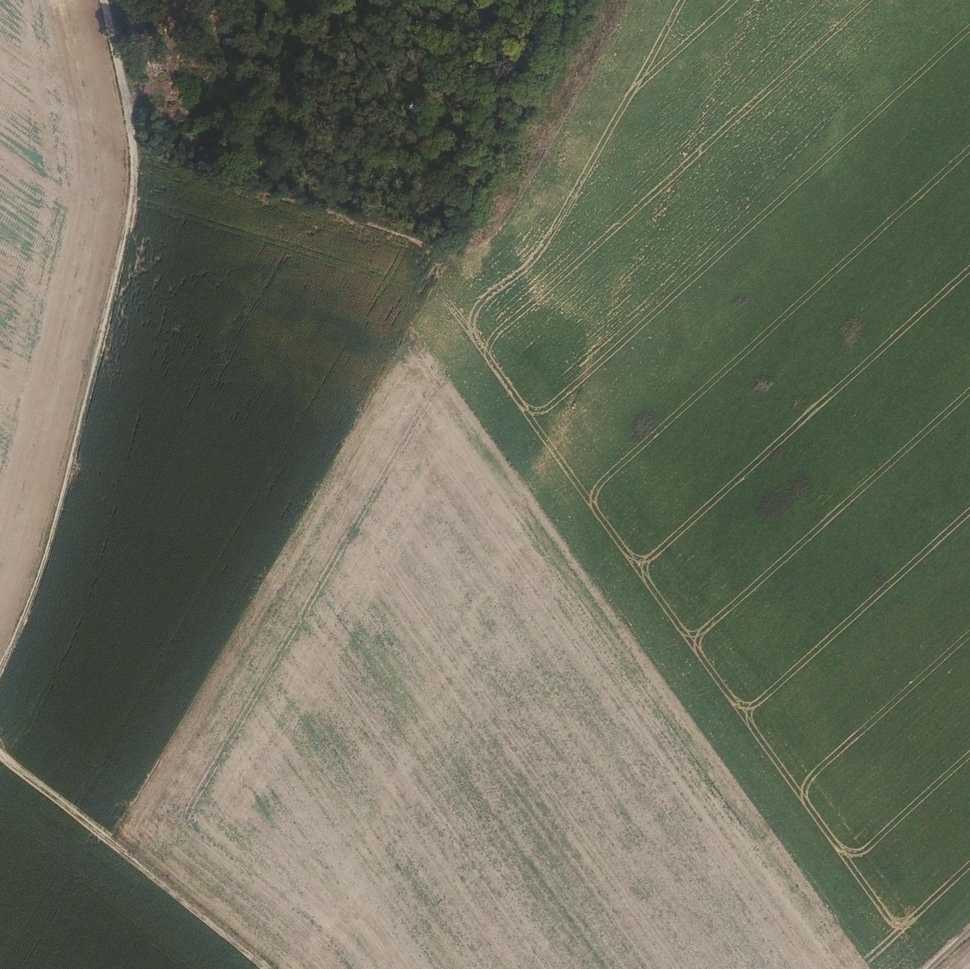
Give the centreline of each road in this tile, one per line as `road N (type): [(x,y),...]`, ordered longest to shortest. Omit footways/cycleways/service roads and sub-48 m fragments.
road 1 (track): [(0,682),(39,584),(138,179),(104,0)]
road 2 (track): [(264,968),(207,915),(0,755)]

